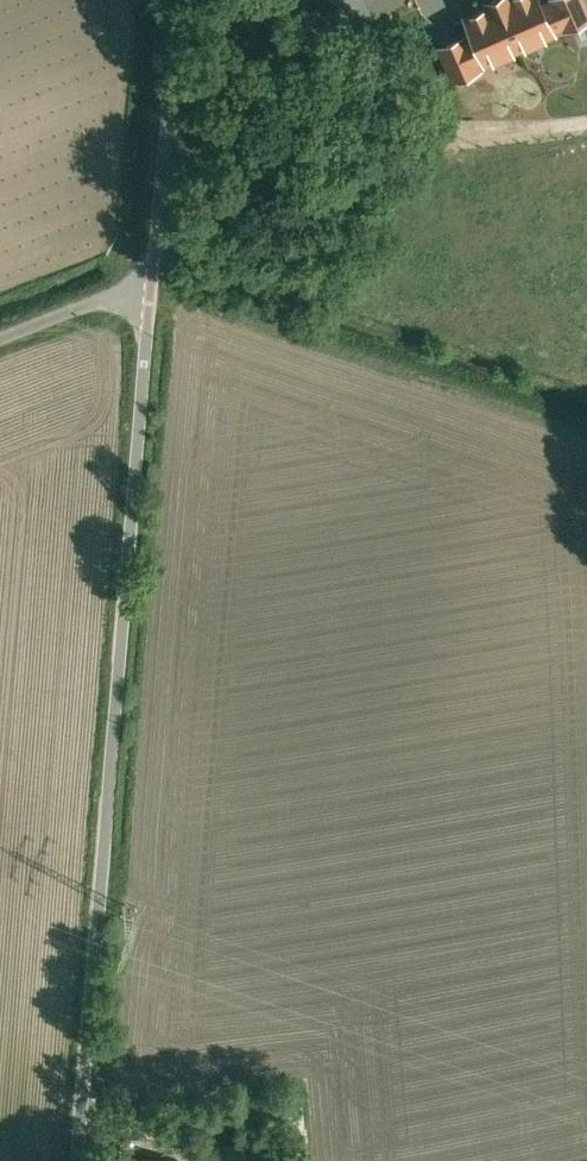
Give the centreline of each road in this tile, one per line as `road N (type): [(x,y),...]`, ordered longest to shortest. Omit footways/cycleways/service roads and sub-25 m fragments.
road 1 (unclassified): [(82,1160),(145,290)]
road 2 (unclassified): [(145,290),(173,0)]
road 3 (track): [(86,1115),(226,1141),(283,1160)]
road 4 (unclassified): [(145,290),(0,349)]

